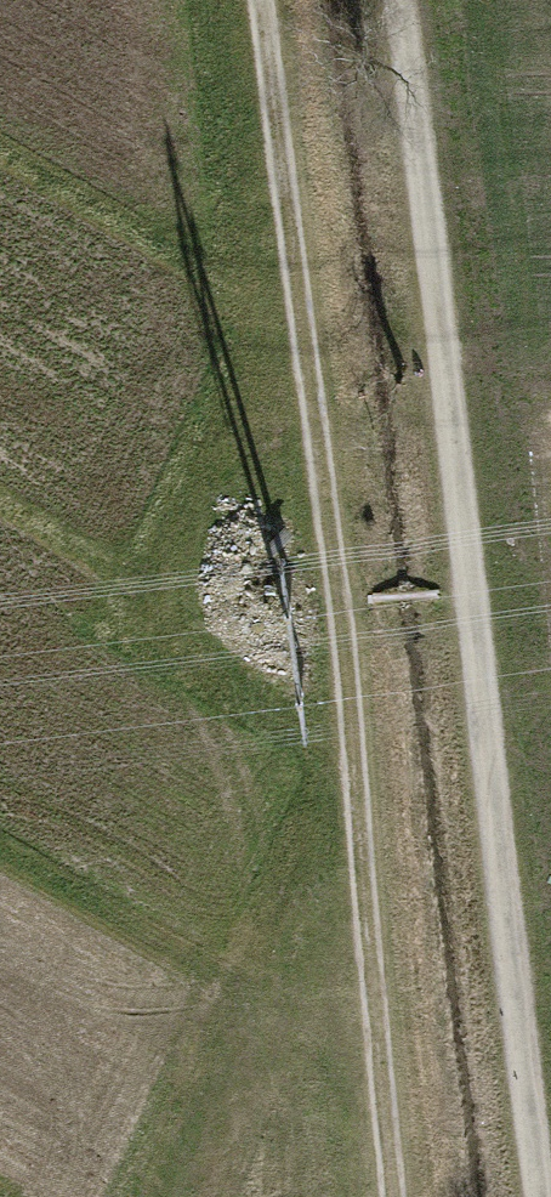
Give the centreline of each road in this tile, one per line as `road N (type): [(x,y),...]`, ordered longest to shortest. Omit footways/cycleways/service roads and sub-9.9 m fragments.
road 1 (track): [(395,0),(536,1196)]
road 2 (track): [(264,0),(397,1196)]

